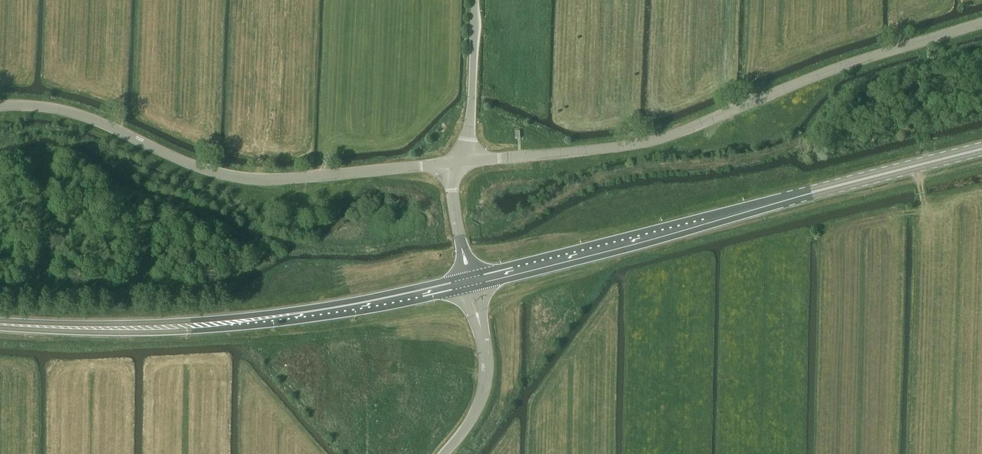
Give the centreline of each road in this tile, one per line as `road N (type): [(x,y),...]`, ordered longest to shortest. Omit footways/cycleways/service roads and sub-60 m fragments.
road 1 (unclassified): [(464,162),(637,147),(846,66),(981,25)]
road 2 (primary): [(981,149),(471,281)]
road 3 (unclassified): [(0,105),(69,112),(243,180),(447,163)]
road 4 (primary): [(256,322),(0,324)]
road 5 (primary): [(256,322),(471,281)]
road 6 (tertiary): [(444,453),(479,404),(485,369),(471,281)]
road 7 (unclassified): [(464,162),(475,0)]
road 8 (unclassified): [(471,281),(447,163)]

